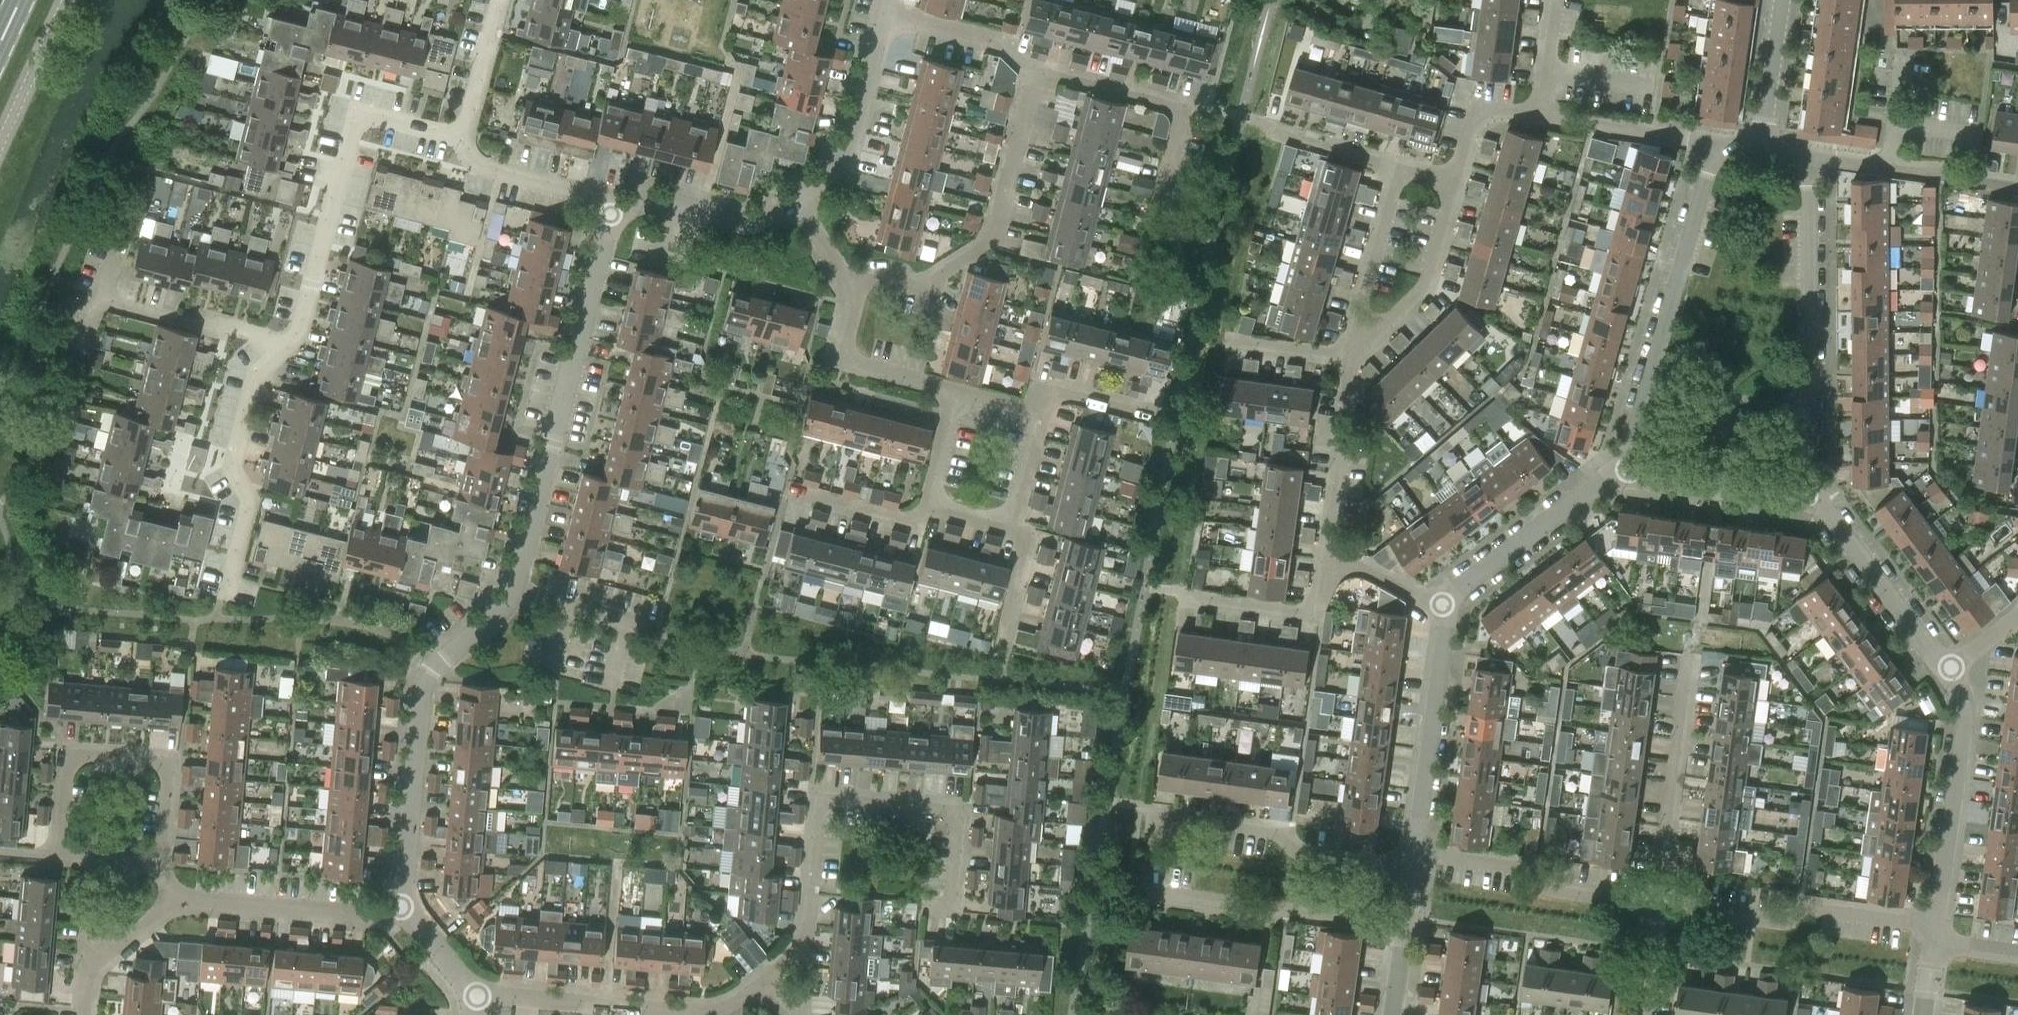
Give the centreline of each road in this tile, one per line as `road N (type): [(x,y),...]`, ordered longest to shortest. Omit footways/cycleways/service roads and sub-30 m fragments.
road 1 (residential): [(400,912),(423,683),(514,591),(614,216)]
road 2 (residential): [(754,986),(809,931),(820,812),(832,800),(956,815),(949,913)]
road 3 (residential): [(1638,1014),(1687,658)]
road 4 (residential): [(1923,1014),(1965,707),(1948,668)]
road 5 (residential): [(1810,499),(1807,158)]
road 6 (residential): [(1715,141),(1625,468)]
road 7 (residential): [(291,343),(355,124),(377,116),(459,137)]
road 8 (residential): [(852,289),(877,277),(924,286),(982,249),(993,236),(1036,74)]
road 9 (residential): [(1448,606),(1404,926)]
road 10 (residential): [(161,867),(172,776),(156,757),(67,755),(59,857)]
road 11 (residential): [(754,986),(712,1013),(476,996)]
road 12 (residential): [(227,591),(250,493),(231,461),(252,378),(291,343)]
road 13 (residential): [(1404,926),(1143,891)]
road 14 (residential): [(1625,468),(1464,584),(1448,606)]
road 15 (residential): [(177,900),(400,912)]
road 16 (residential): [(791,199),(841,163),(884,12)]
road 17 (residential): [(1948,668),(1810,499)]
road 18 (residential): [(291,343),(98,297)]
road 19 (residential): [(1337,554),(1333,521),(1349,362)]
road 20 (residential): [(614,216),(634,201),(666,200),(760,219),(791,199)]
road 21 (residential): [(1451,184),(1429,274),(1360,342)]
road 22 (residential): [(1810,499),(1640,477),(1625,468)]
road 23 (residential): [(614,216),(578,196),(483,173),(469,162),(459,137)]
road 24 (residential): [(1191,595),(1303,612),(1325,589),(1337,554)]
road 25 (residential): [(955,388),(853,360),(846,346),(857,307),(852,289)]
road 26 (residential): [(1360,342),(1361,305),(1399,170)]
road 27 (residential): [(1541,115),(1715,141)]
road 28 (residential): [(1036,74),(1013,52),(884,12)]
road 29 (residential): [(86,1014),(91,969),(177,900)]
road 30 (unclassified): [(0,138),(64,0)]
road 31 (residential): [(1763,147),(1782,0)]
road 32 (residential): [(459,137),(496,0)]
road 33 (residential): [(1036,74),(1173,109)]
road 34 (residential): [(1451,184),(1479,110),(1541,115)]
road 35 (residential): [(927,505),(910,521),(801,493)]
road 36 (residential): [(1885,172),(2017,186)]
road 37 (residential): [(1036,412),(1048,396),(1063,393),(1154,418)]
road 38 (residential): [(1399,170),(1277,135)]
road 39 (residential): [(1448,606),(1337,554)]
road 40 (residential): [(1349,362),(1228,347)]
road 41 (residential): [(927,505),(955,388)]

